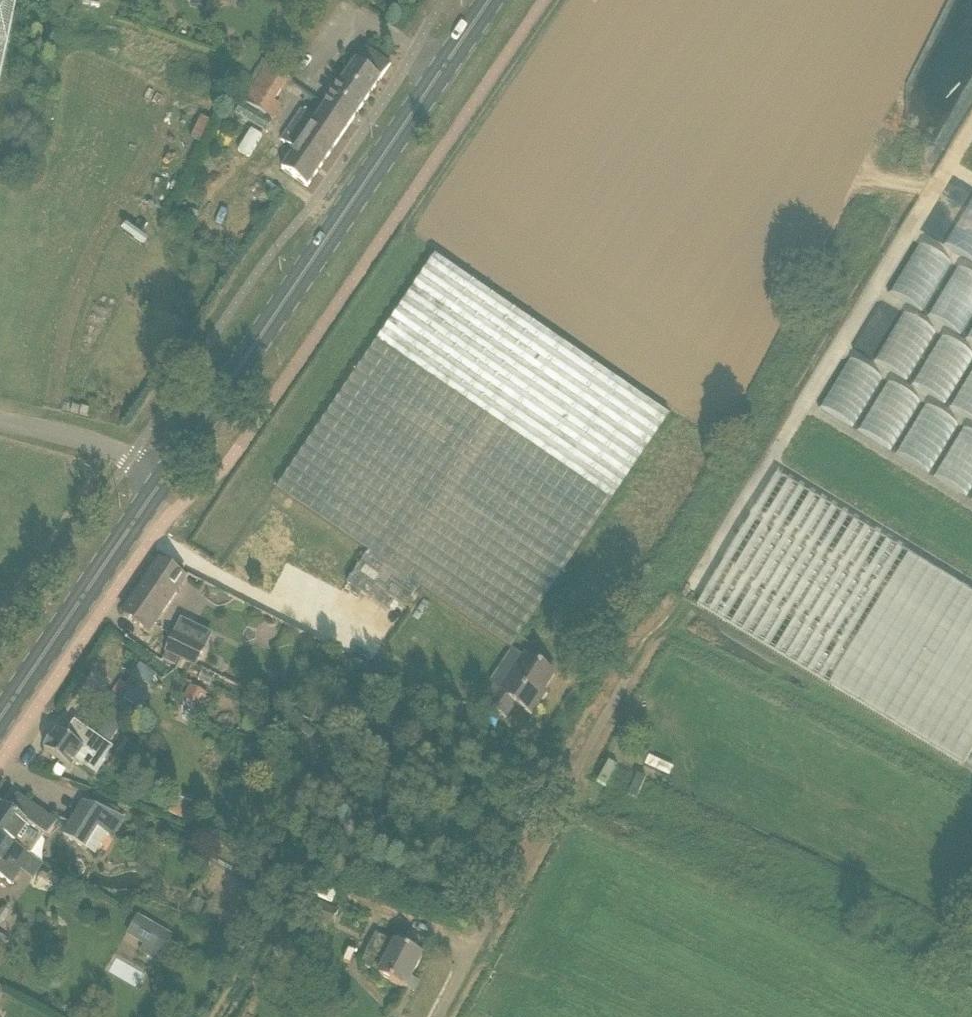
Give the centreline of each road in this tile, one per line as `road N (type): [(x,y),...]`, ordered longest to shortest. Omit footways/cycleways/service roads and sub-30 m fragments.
road 1 (primary): [(0,717),(488,0)]
road 2 (track): [(502,901),(654,627),(971,783)]
road 3 (unclassified): [(439,1016),(502,901)]

